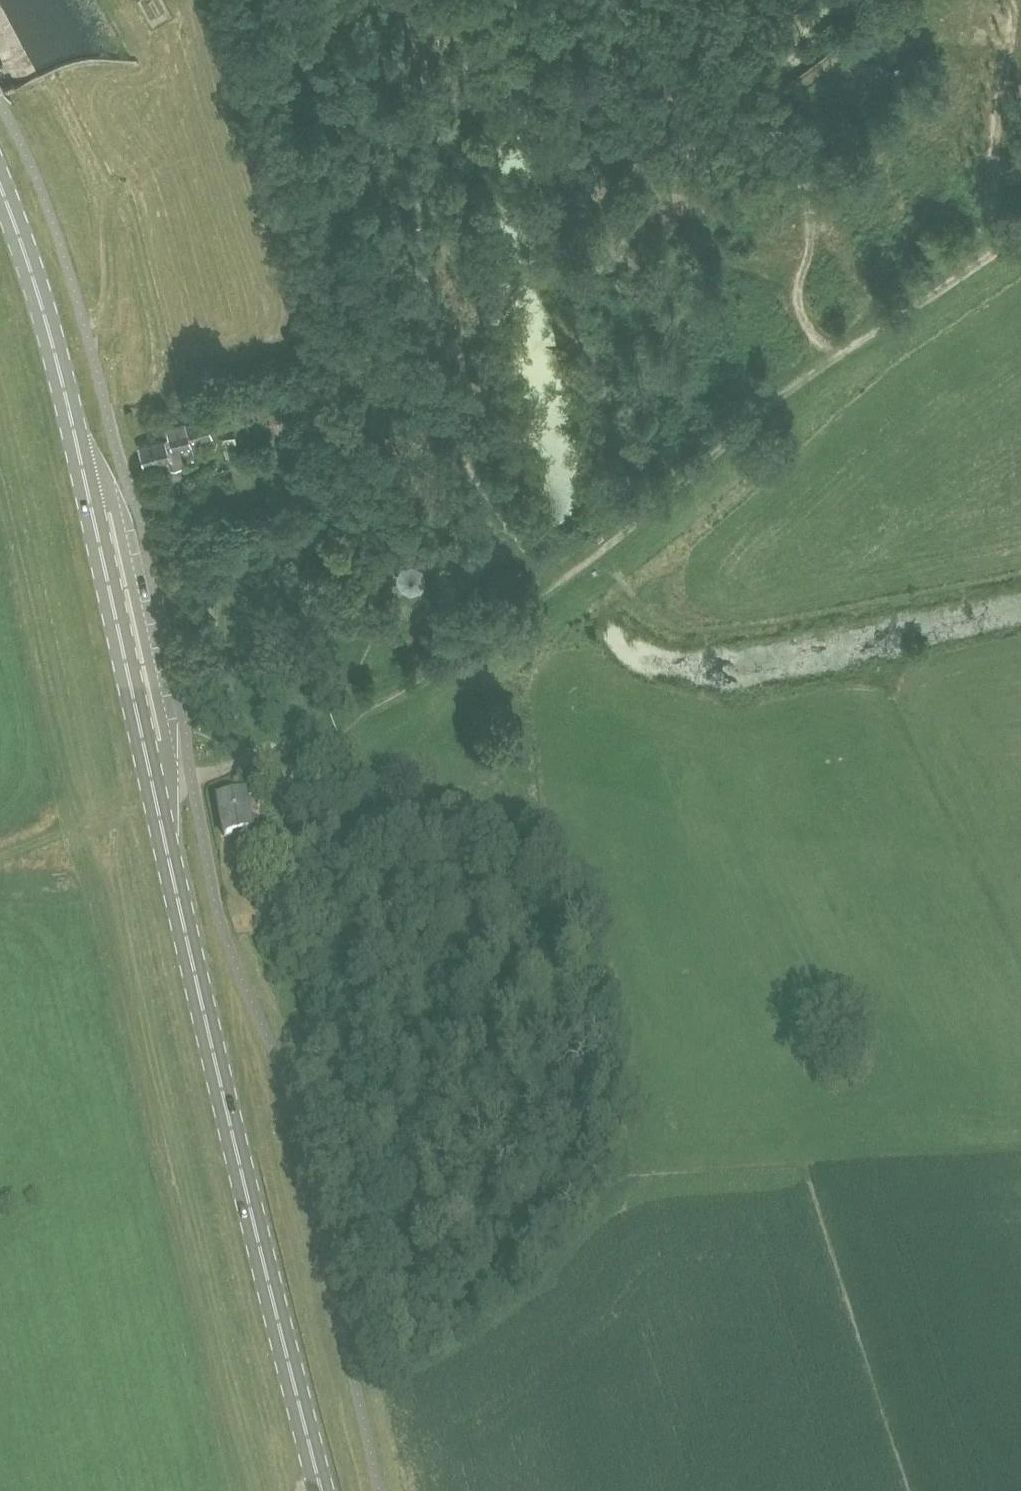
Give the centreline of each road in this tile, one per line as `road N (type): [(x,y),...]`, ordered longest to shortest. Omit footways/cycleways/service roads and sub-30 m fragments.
road 1 (primary): [(324,1490),(34,276),(0,191)]
road 2 (track): [(1020,239),(838,359)]

